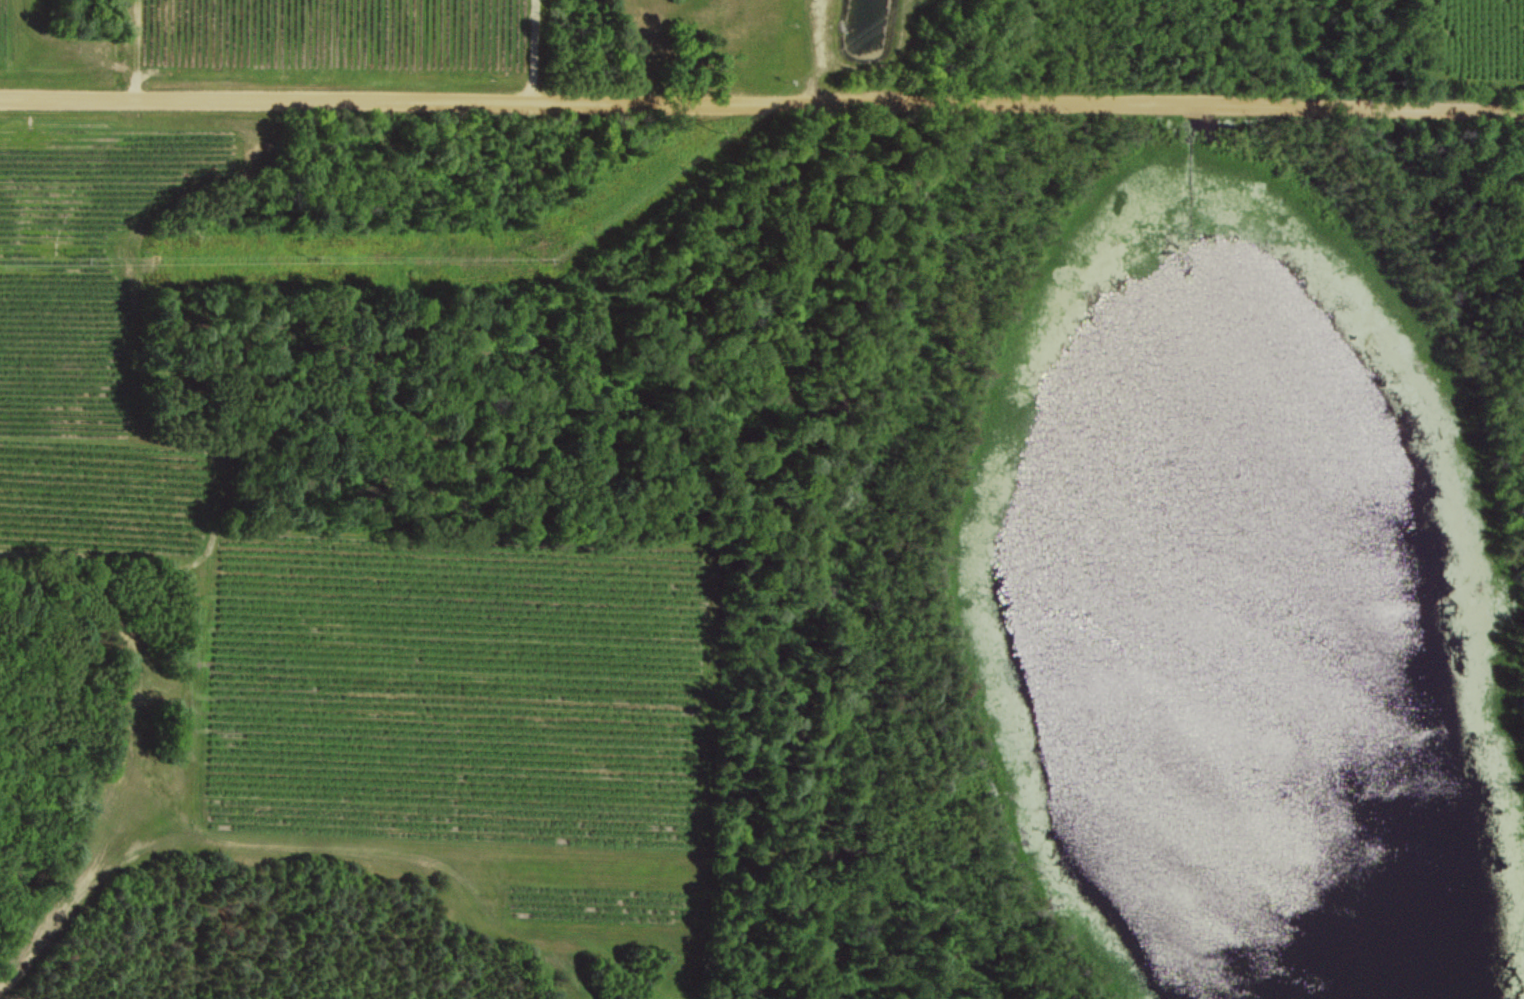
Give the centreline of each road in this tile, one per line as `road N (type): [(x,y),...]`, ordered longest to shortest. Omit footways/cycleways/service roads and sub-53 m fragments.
road 1 (residential): [(1523,111),(0,100)]

